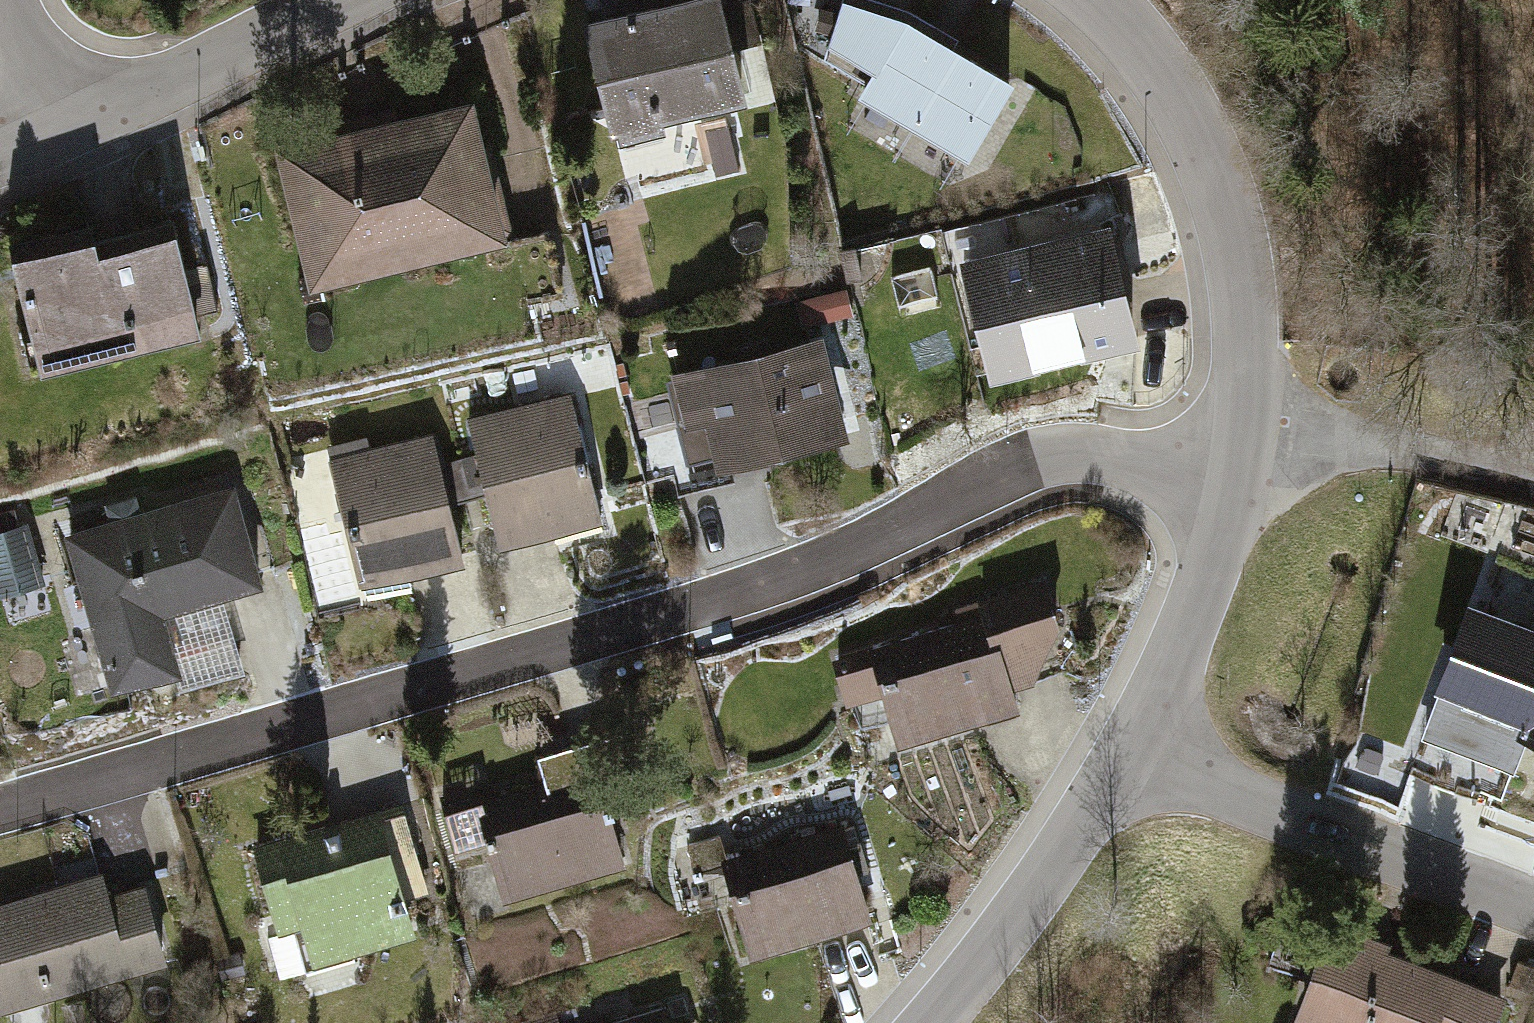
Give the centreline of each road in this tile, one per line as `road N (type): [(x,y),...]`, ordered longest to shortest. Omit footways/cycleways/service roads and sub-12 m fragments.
road 1 (residential): [(0,812),(681,618),(833,567),(968,496),(1059,462),(1145,465),(1233,455)]
road 2 (residential): [(1233,455),(1243,295),(1202,143),(1137,35),(1093,0)]
road 3 (residential): [(1129,746),(1219,792),(1533,912)]
road 4 (residential): [(936,1022),(1129,746)]
road 5 (residential): [(355,0),(53,135)]
road 6 (residential): [(1129,746),(1213,553),(1233,455)]
road 7 (residential): [(1233,455),(1305,445),(1386,447),(1533,480)]
road 8 (residential): [(9,0),(53,135)]

